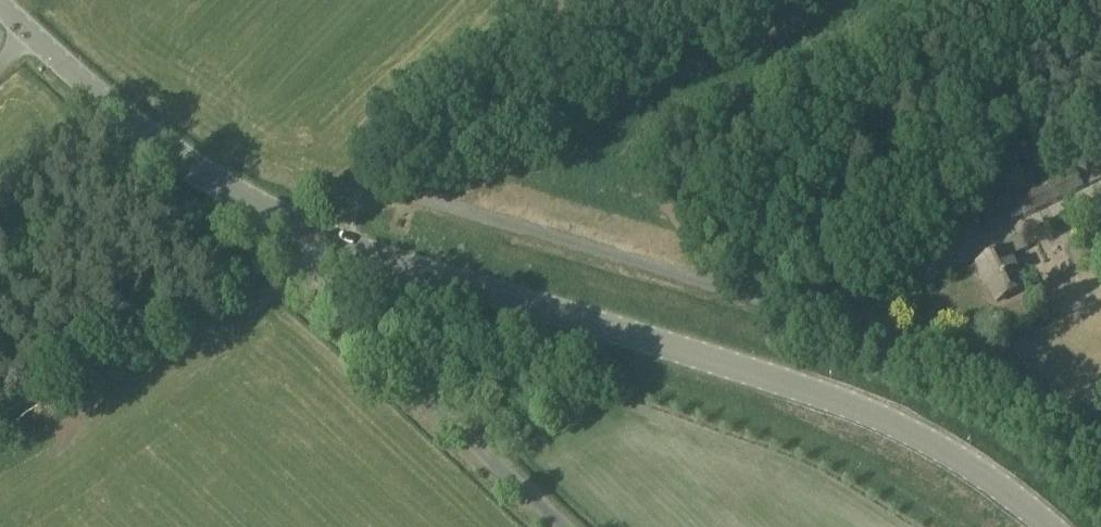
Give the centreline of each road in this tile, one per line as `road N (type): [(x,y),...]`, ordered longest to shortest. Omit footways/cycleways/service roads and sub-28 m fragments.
road 1 (unclassified): [(1100,452),(1016,386),(902,338),(390,195),(361,195),(318,231)]
road 2 (tertiary): [(1050,526),(933,444),(844,402),(318,231)]
road 3 (unclassified): [(561,526),(308,316),(304,282),(318,231)]
road 4 (tertiary): [(318,231),(180,160),(0,5)]

